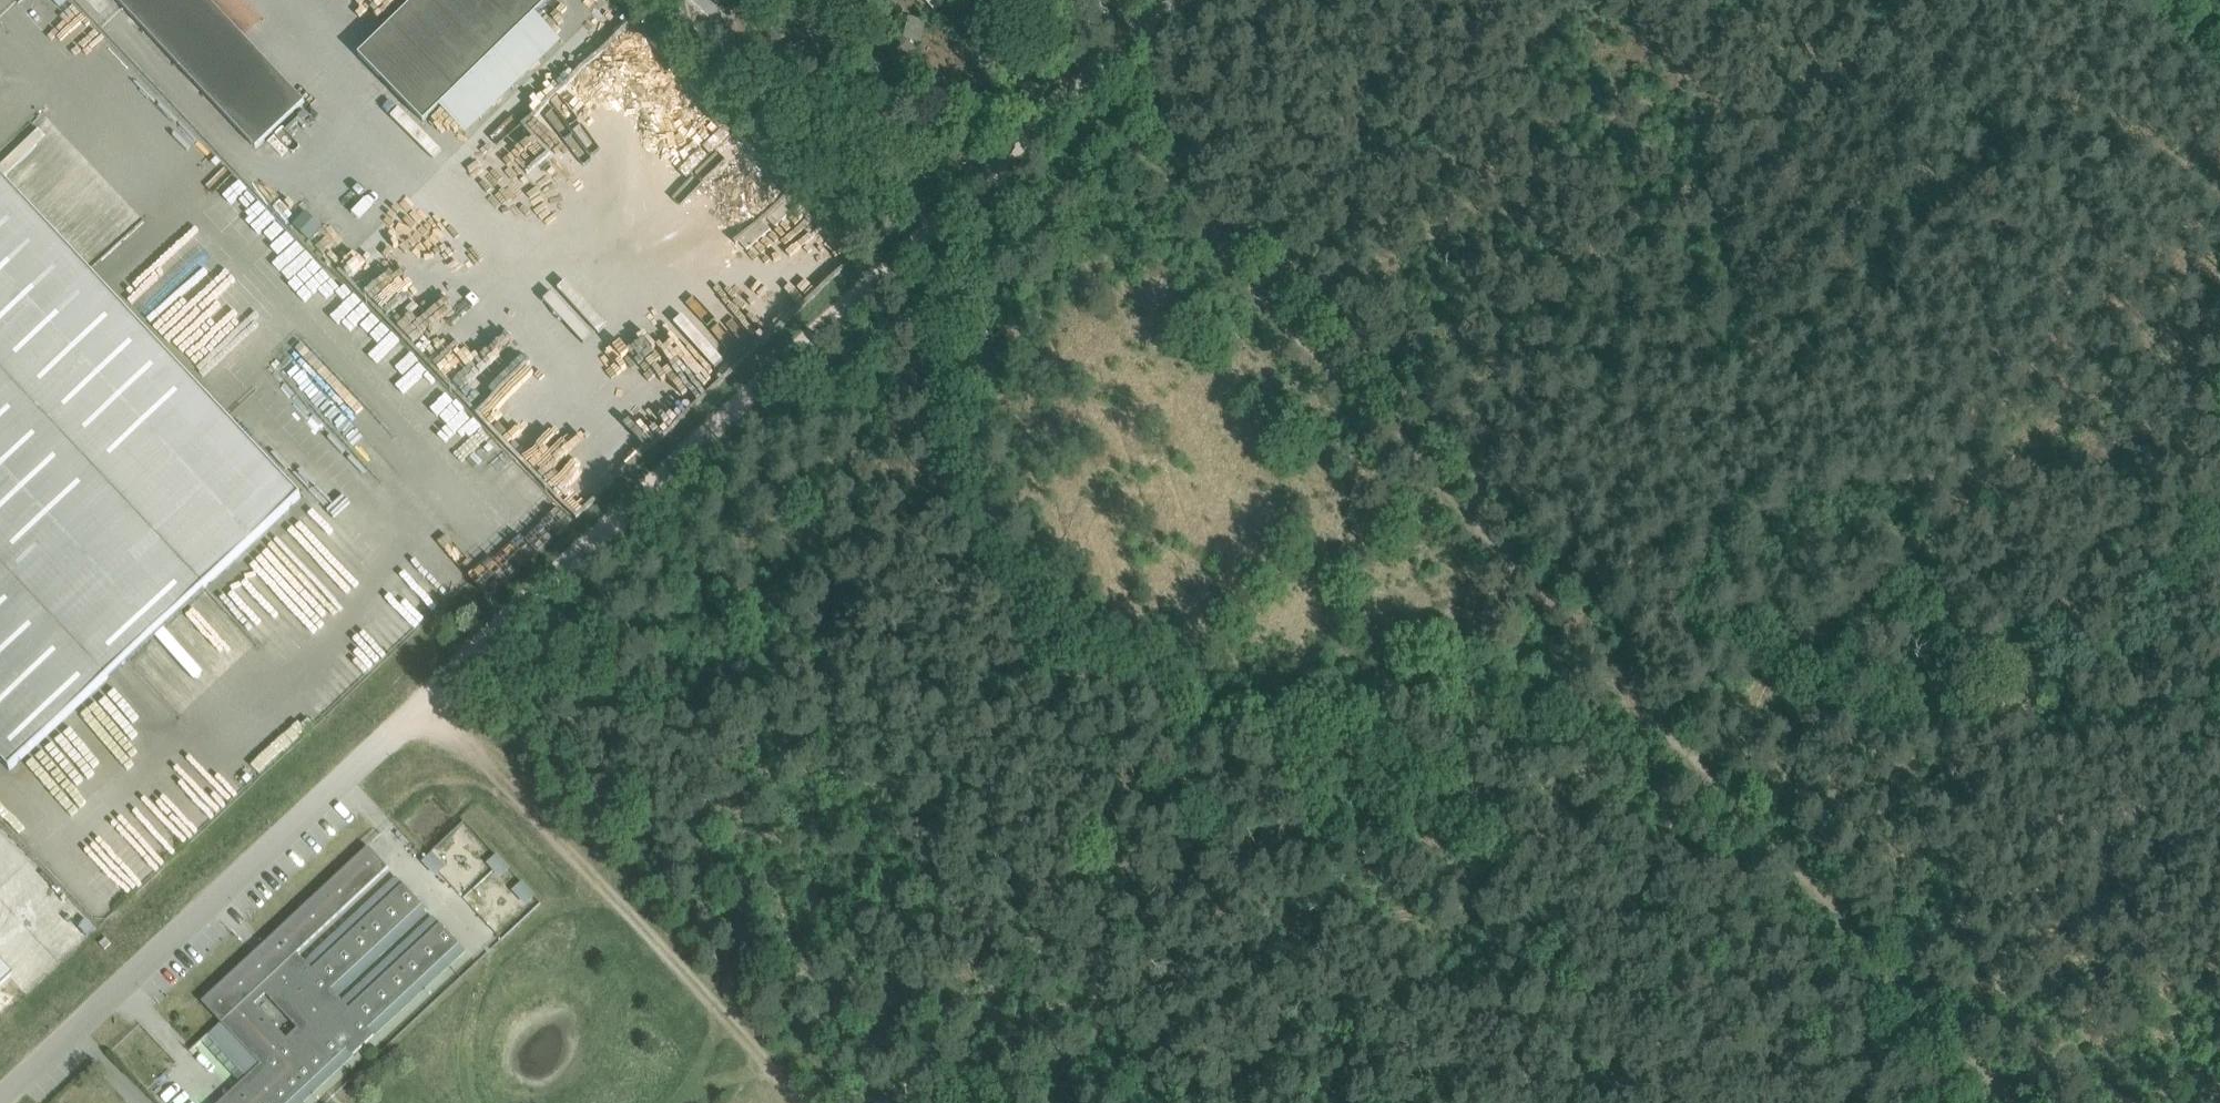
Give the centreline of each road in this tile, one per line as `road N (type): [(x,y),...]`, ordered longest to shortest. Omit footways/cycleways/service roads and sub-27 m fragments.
road 1 (track): [(436,696),(1177,0)]
road 2 (residential): [(0,1102),(436,696)]
road 3 (track): [(436,696),(805,1102)]

